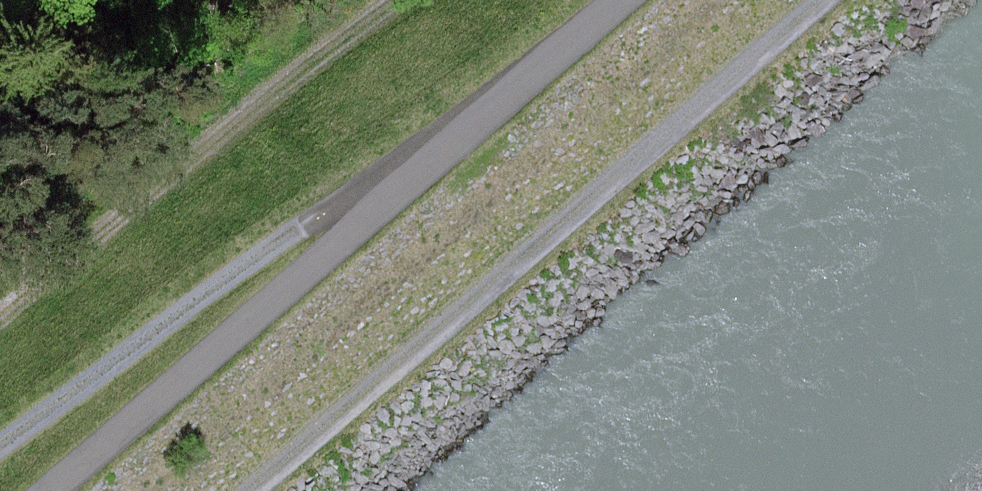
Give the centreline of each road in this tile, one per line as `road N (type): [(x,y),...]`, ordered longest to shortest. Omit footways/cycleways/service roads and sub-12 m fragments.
road 1 (track): [(251,490),(823,0)]
road 2 (track): [(618,0),(52,490)]
road 3 (track): [(0,446),(540,66)]
road 4 (track): [(390,0),(0,313)]

